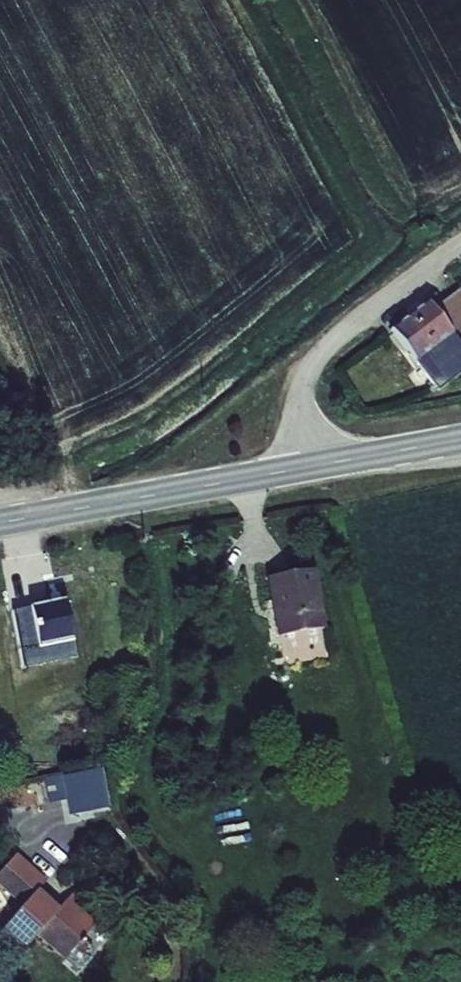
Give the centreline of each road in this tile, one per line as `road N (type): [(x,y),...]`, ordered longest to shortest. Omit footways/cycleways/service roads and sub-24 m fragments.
road 1 (tertiary): [(304,469),(0,524)]
road 2 (unclassified): [(460,242),(322,346),(302,389),(304,469)]
road 3 (tertiary): [(460,439),(304,469)]

